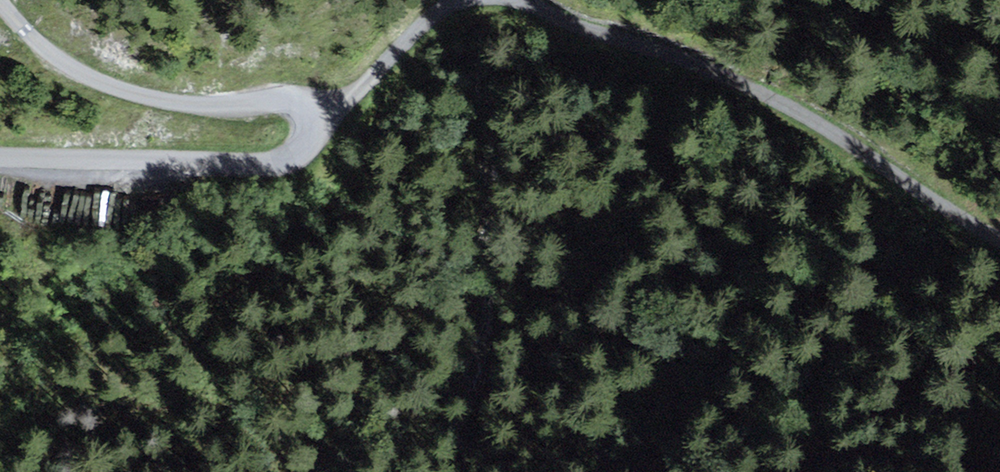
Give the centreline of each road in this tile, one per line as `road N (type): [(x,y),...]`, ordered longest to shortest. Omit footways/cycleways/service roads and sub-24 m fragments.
road 1 (unclassified): [(0,5),(51,52),(122,89),(196,104),(298,98),(317,133),(310,149),(279,162),(0,155)]
road 2 (primary): [(494,0),(653,217),(774,471)]
road 3 (track): [(521,0),(600,41),(853,141),(999,241)]
road 4 (track): [(315,118),(453,0)]

